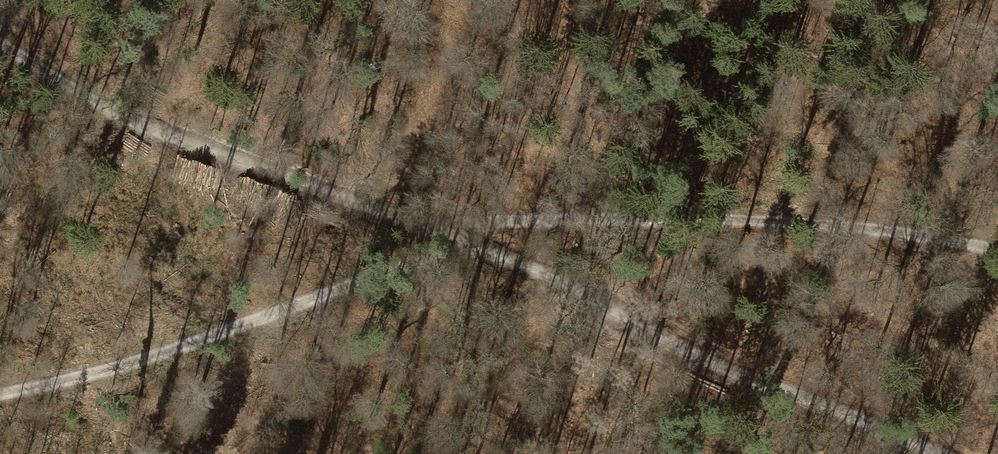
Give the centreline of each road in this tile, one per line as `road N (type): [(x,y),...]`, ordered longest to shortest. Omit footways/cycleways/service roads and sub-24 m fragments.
road 1 (track): [(0,395),(343,289),(467,241),(496,222),(757,222),(997,250)]
road 2 (track): [(0,44),(110,110),(467,241),(687,348),(942,453)]

